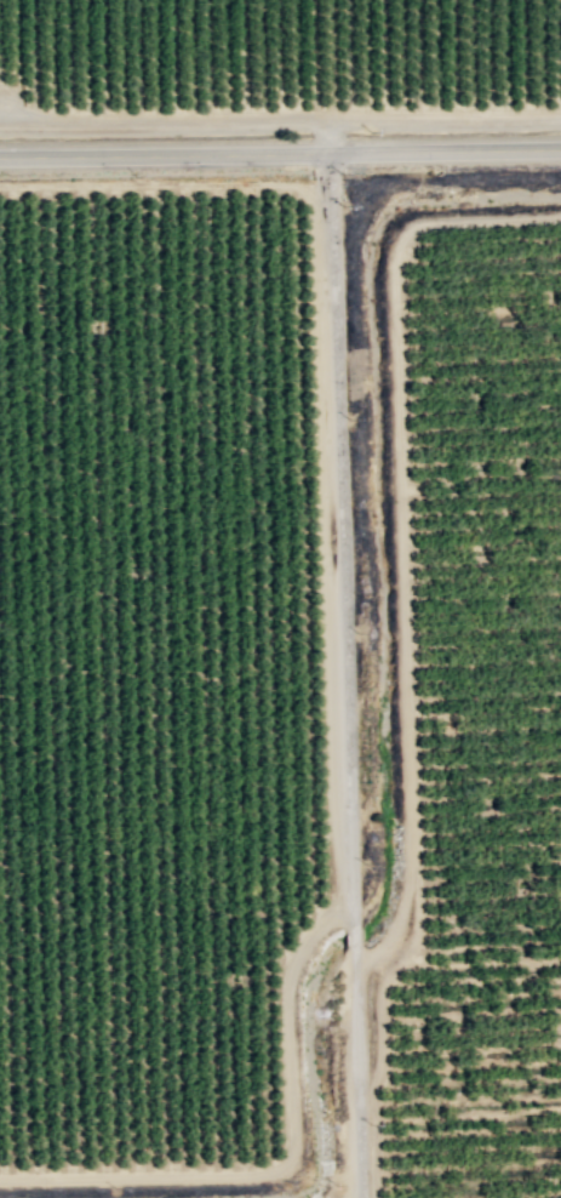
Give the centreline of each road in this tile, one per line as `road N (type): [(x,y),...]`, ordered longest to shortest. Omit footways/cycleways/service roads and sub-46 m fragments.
road 1 (residential): [(358,1197),(328,152)]
road 2 (track): [(560,218),(414,228),(394,257),(417,931),(411,953),(391,966),(350,948)]
road 3 (tertiary): [(560,148),(0,155)]
road 4 (track): [(328,152),(328,115),(0,123)]
road 5 (track): [(0,187),(285,184),(330,198)]
road 6 (track): [(560,114),(328,115)]

